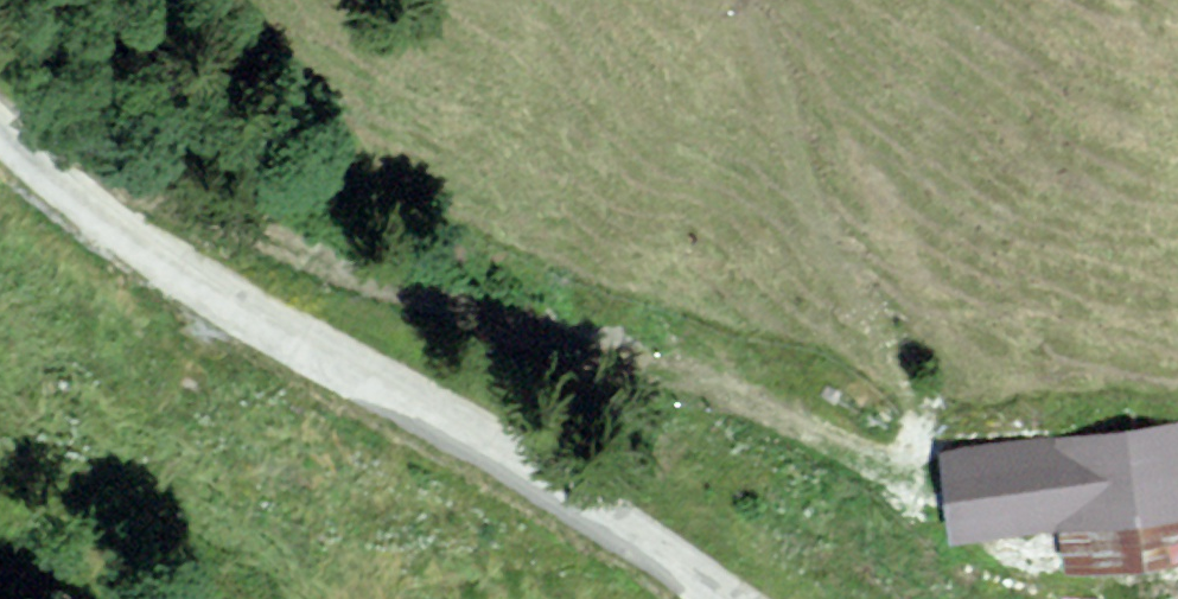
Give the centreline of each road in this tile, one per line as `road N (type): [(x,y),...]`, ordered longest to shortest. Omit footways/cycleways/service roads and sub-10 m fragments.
road 1 (unclassified): [(729,598),(561,492),(289,345),(133,242),(0,132)]
road 2 (track): [(64,190),(145,181),(511,311),(873,465)]

